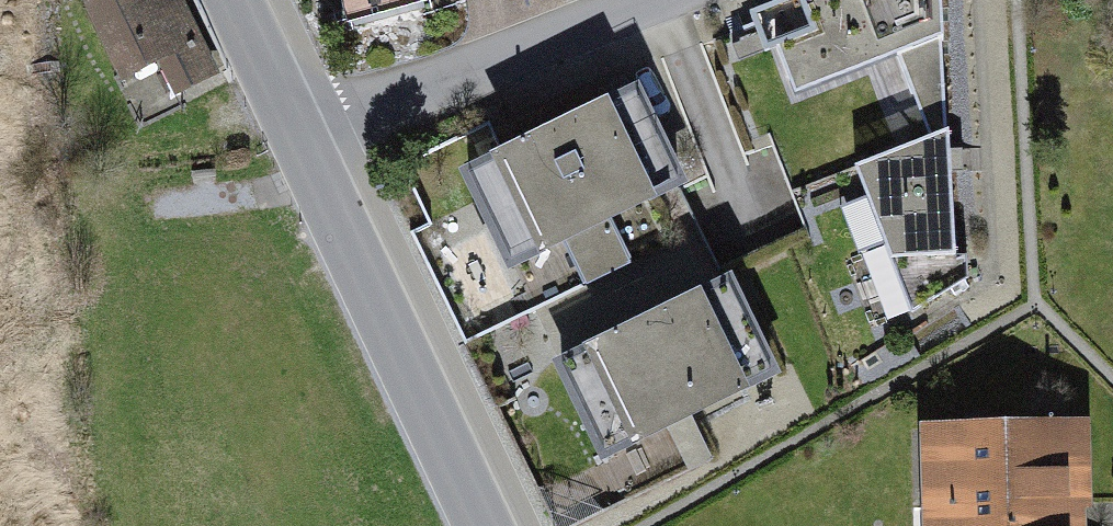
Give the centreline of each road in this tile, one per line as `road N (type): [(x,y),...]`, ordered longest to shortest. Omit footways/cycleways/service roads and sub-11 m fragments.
road 1 (tertiary): [(303,136),(488,525)]
road 2 (residential): [(653,0),(303,136)]
road 3 (tertiary): [(239,0),(303,136)]

